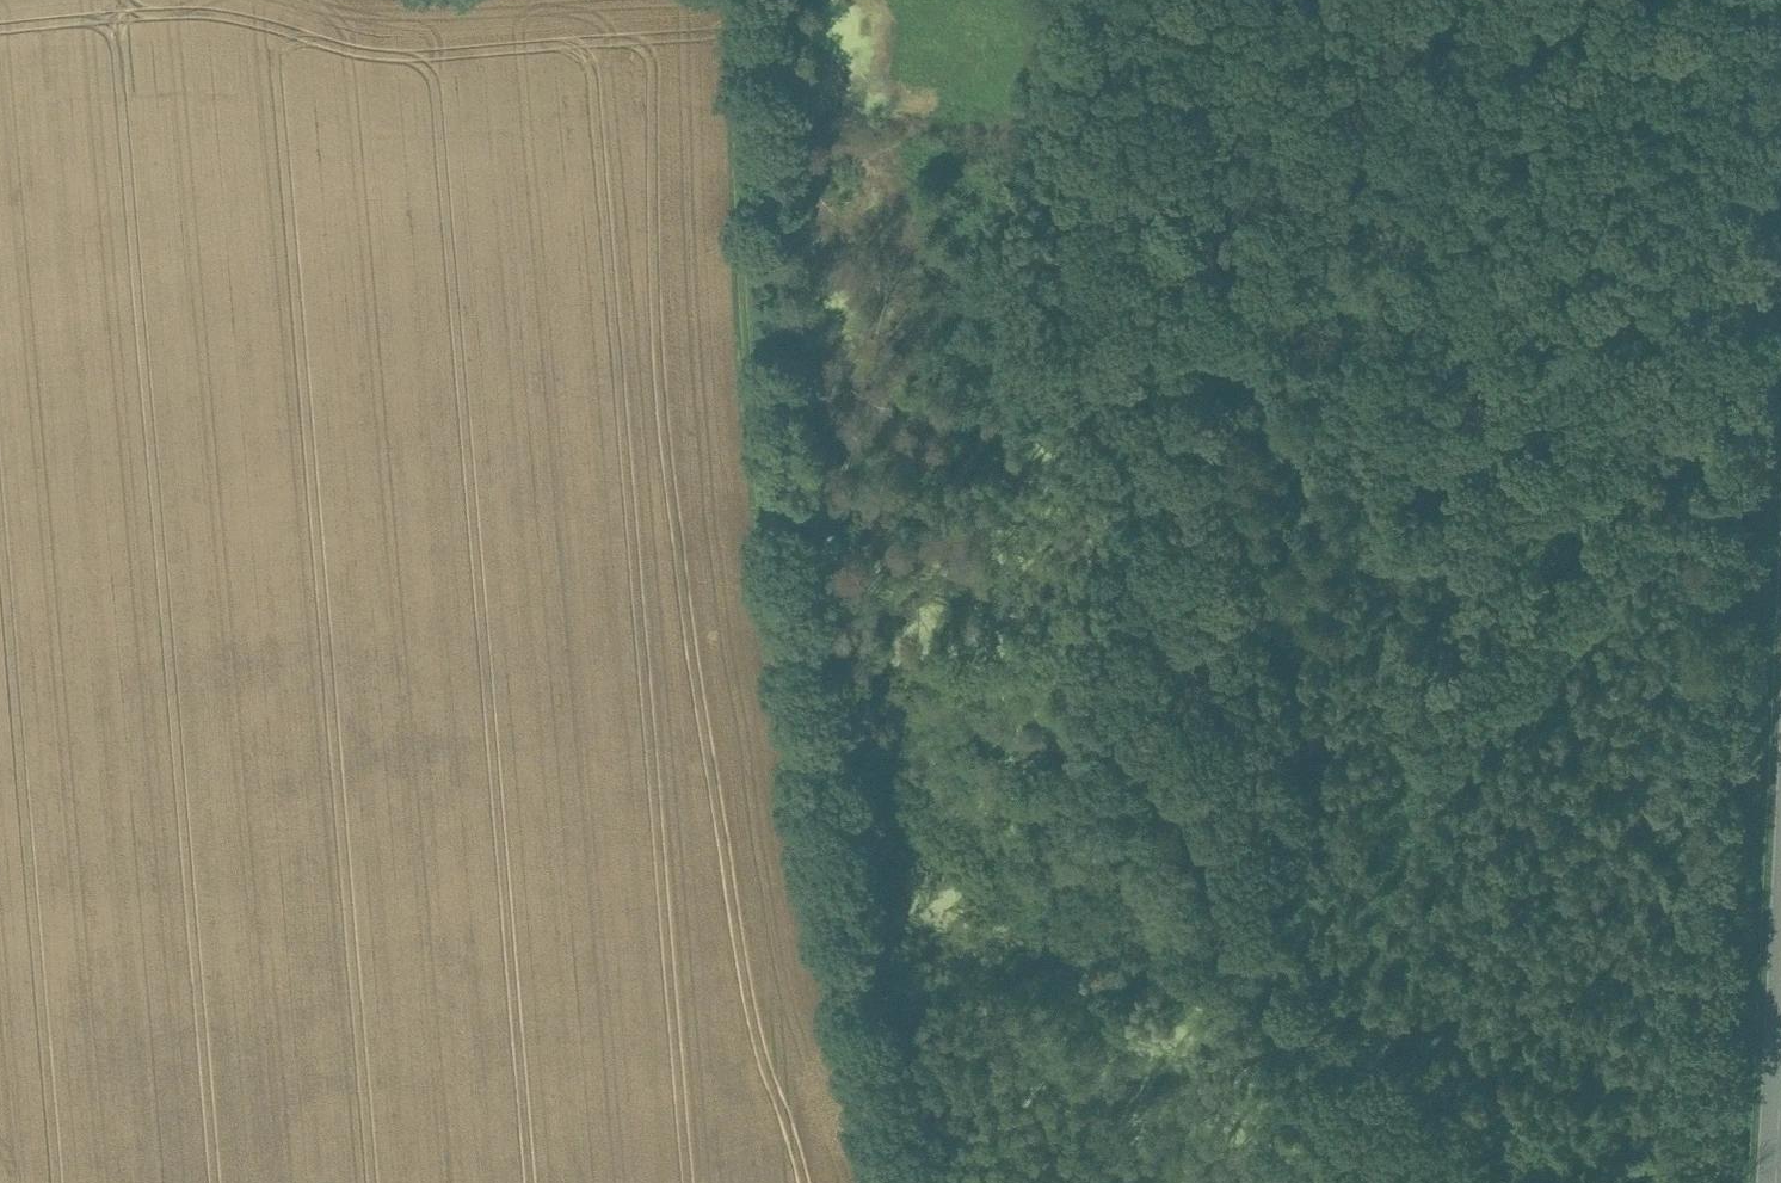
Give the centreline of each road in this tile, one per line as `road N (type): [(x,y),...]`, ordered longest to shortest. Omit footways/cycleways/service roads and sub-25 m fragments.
road 1 (track): [(896,1182),(864,1080),(808,816),(765,518),(731,0)]

